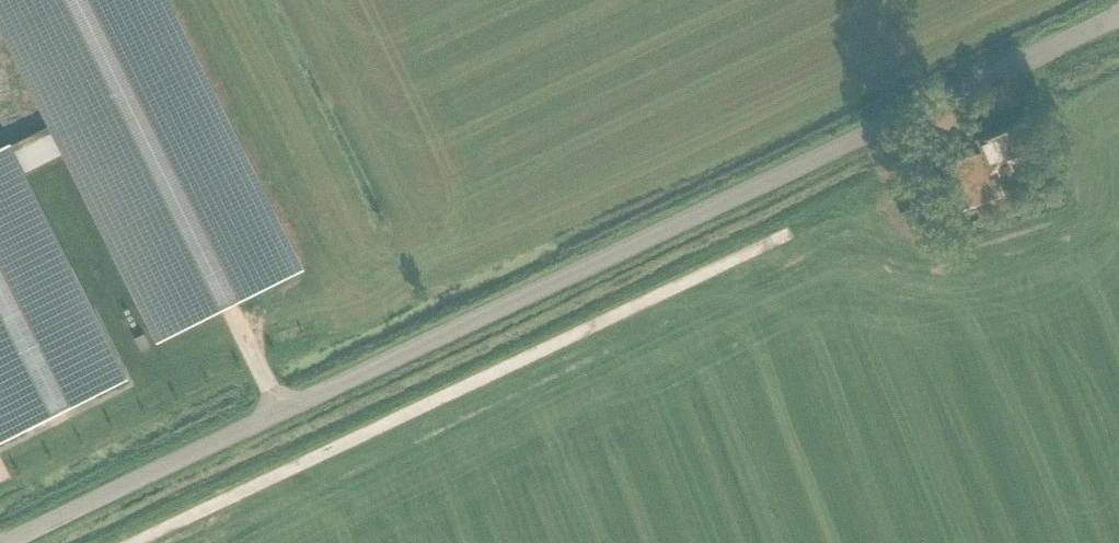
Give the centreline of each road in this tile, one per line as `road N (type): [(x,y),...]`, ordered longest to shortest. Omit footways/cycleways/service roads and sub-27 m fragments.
road 1 (unclassified): [(13,542),(1118,22)]
road 2 (track): [(135,542),(782,235)]

